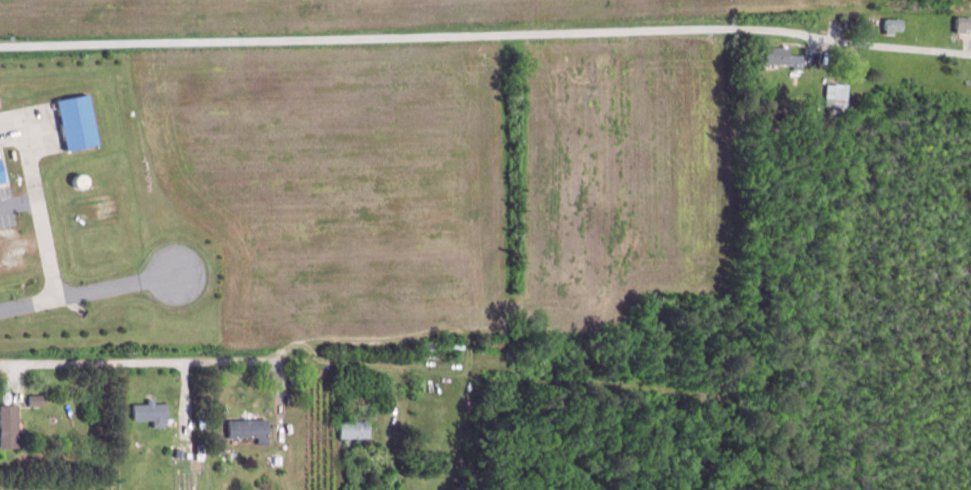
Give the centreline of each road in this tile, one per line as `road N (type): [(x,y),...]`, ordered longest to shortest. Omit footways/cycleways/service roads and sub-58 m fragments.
road 1 (residential): [(0,46),(713,28),(970,55)]
road 2 (residential): [(0,363),(283,360)]

